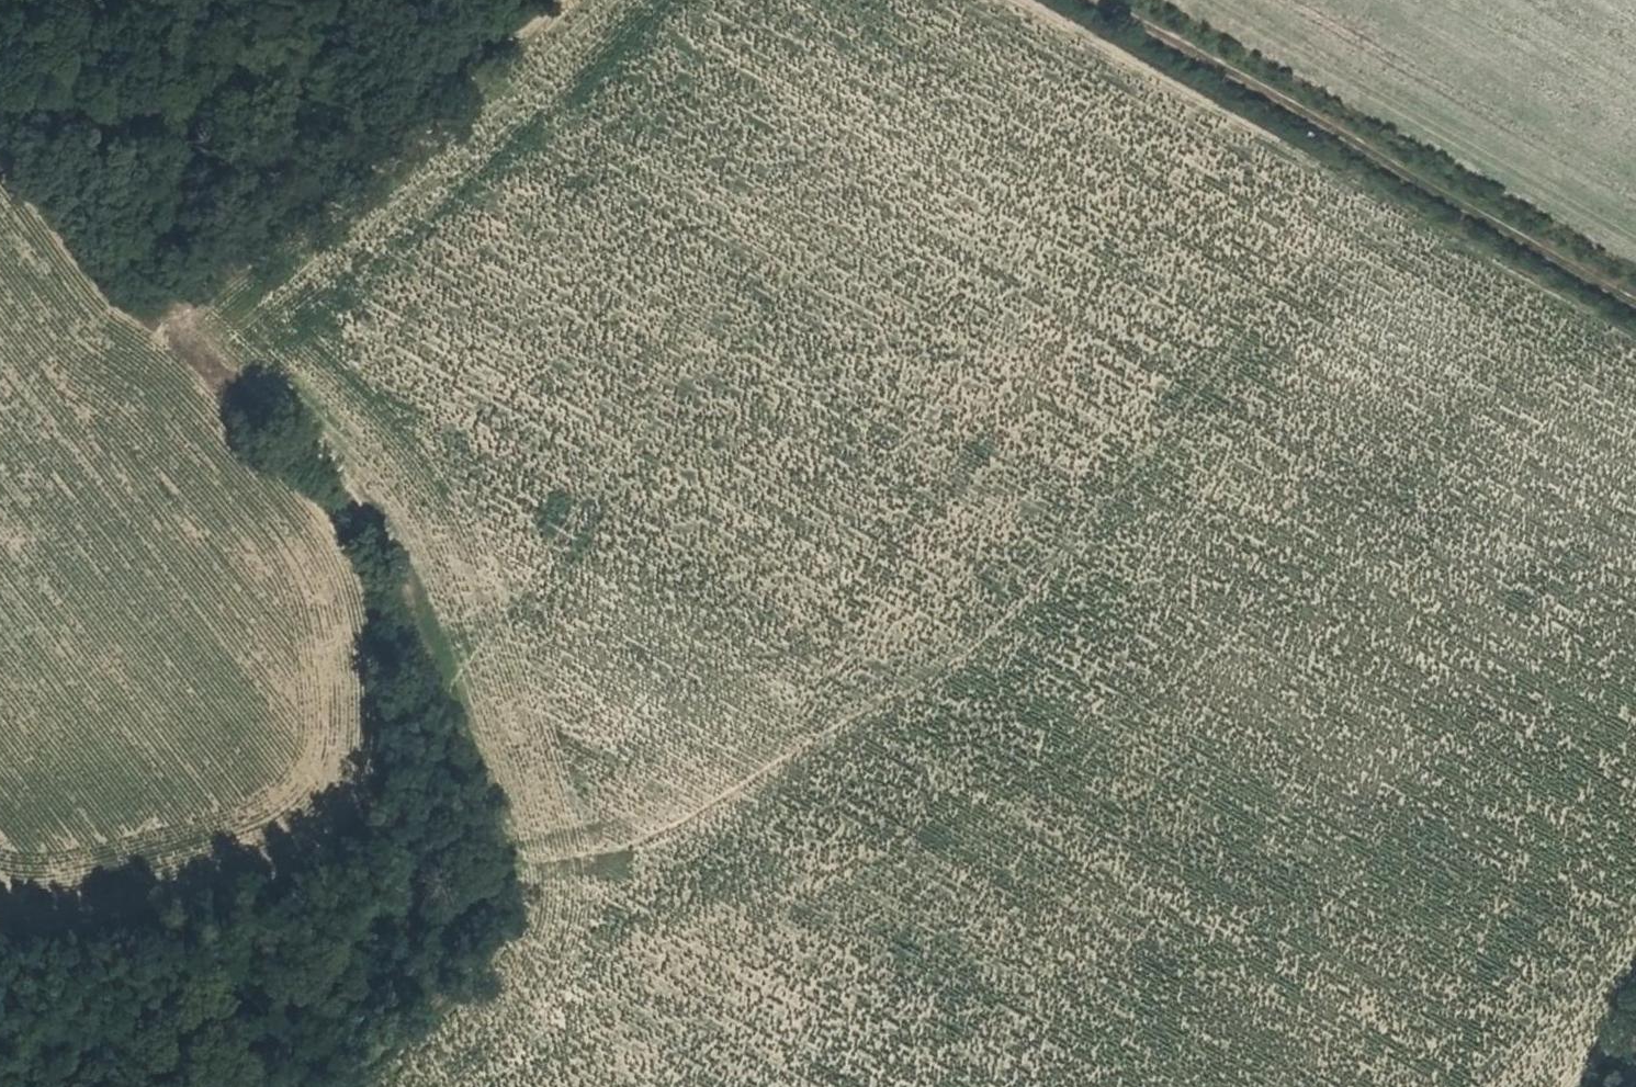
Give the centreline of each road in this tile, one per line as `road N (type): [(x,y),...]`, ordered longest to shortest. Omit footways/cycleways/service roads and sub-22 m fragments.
road 1 (track): [(1635,303),(1099,0)]
road 2 (track): [(180,308),(504,0)]

